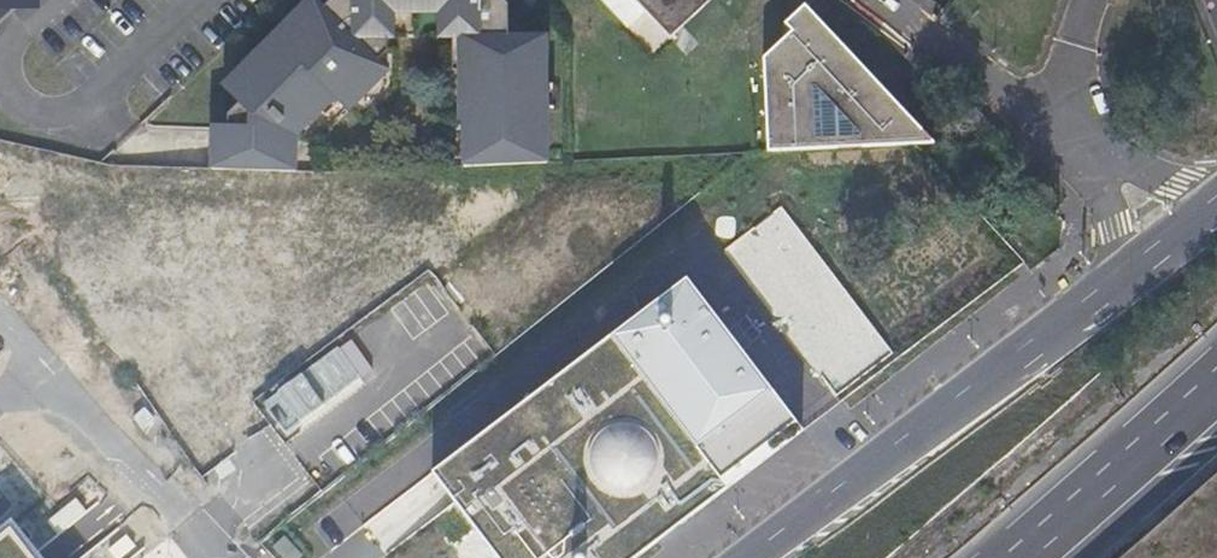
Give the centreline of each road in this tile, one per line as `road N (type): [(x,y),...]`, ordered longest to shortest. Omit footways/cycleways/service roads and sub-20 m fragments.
road 1 (secondary): [(1216,216),(748,557)]
road 2 (motorway): [(1216,369),(998,557)]

